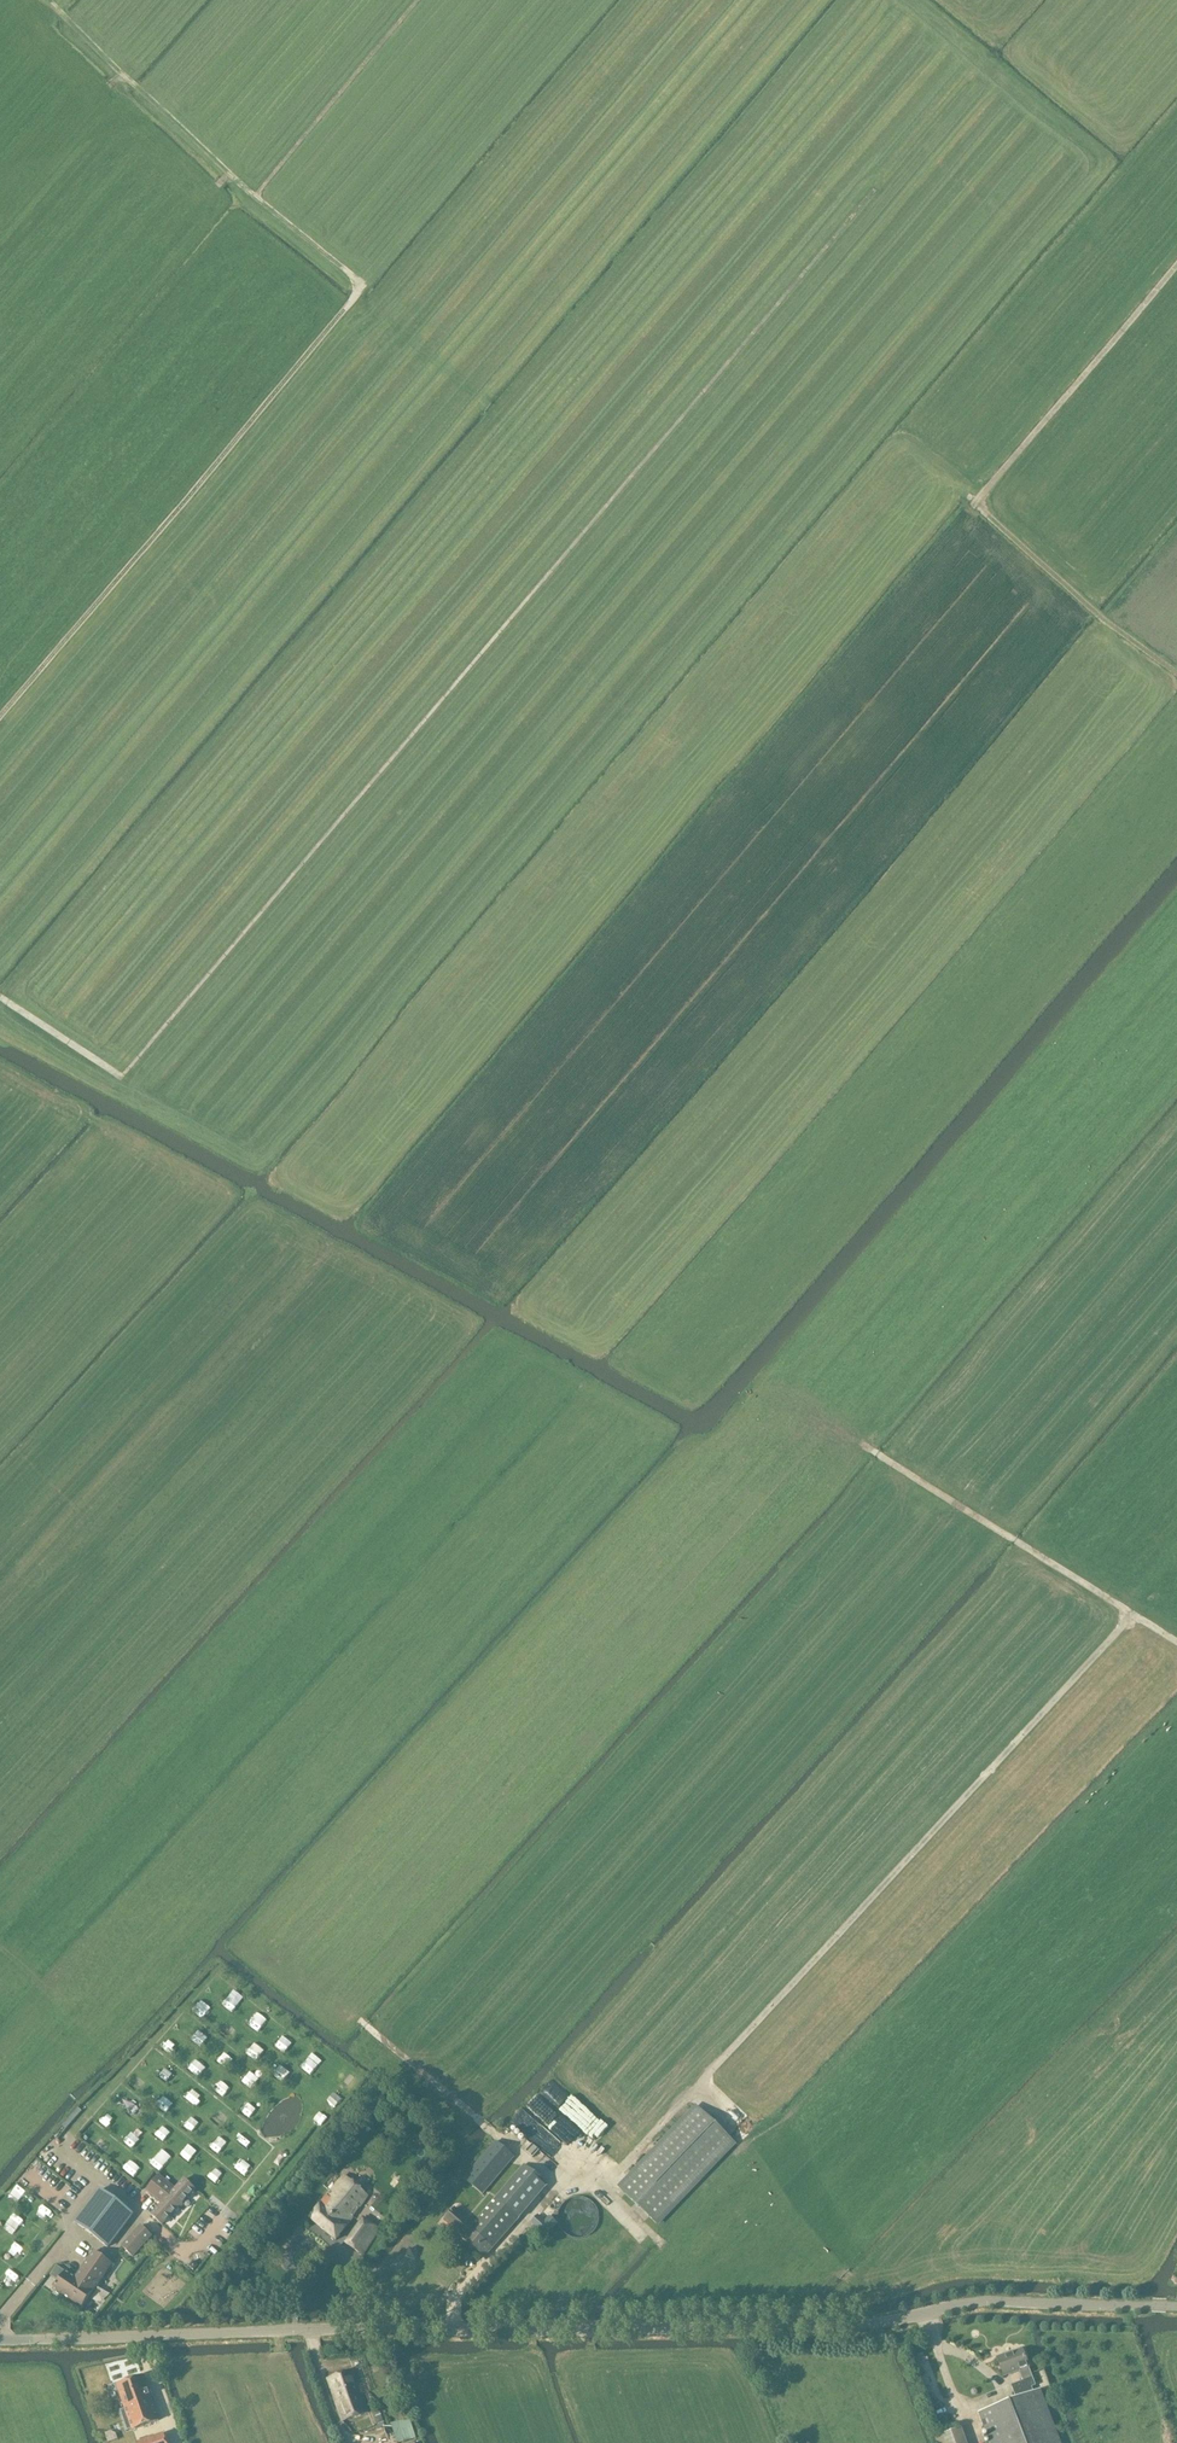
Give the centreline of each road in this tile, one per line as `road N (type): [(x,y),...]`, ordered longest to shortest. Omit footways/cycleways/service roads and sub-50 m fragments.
road 1 (unclassified): [(1176,2307),(981,2302),(886,2321),(0,2339)]
road 2 (track): [(461,2329),(463,2289),(567,2177),(616,2173),(1139,1607)]
road 3 (track): [(0,716),(363,288),(54,4)]
road 4 (track): [(1176,664),(1102,607),(985,493),(1176,267)]
road 5 (track): [(1176,1631),(869,1435)]
road 6 (track): [(418,0),(256,195)]
road 7 (track): [(128,1067),(0,984)]
road 8 (track): [(975,2442),(924,2314)]

